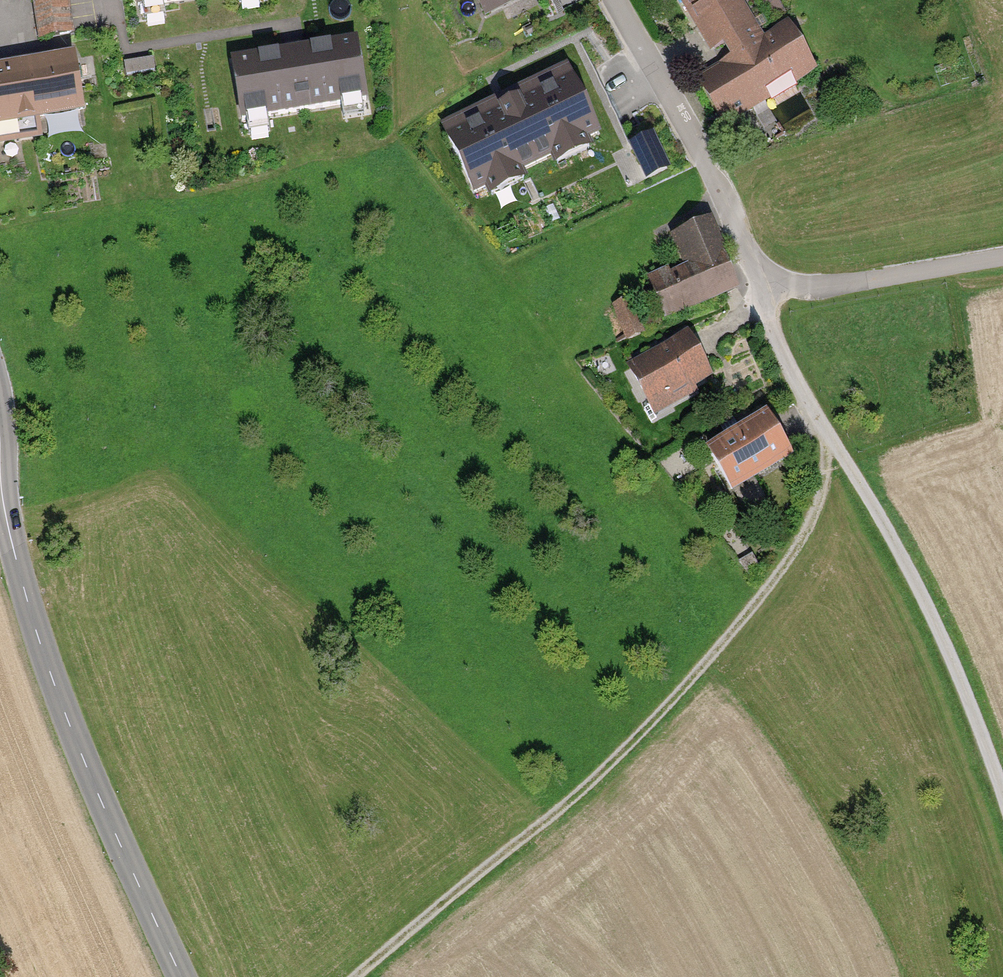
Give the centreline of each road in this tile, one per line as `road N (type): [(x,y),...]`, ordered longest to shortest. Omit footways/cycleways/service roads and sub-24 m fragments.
road 1 (track): [(828,434),(804,537),(695,675),(594,779),(354,976)]
road 2 (residential): [(615,0),(754,263),(770,277),(823,287),(1002,258)]
road 3 (tertiary): [(181,976),(55,699),(0,500)]
road 4 (track): [(828,434),(930,610),(1002,800)]

